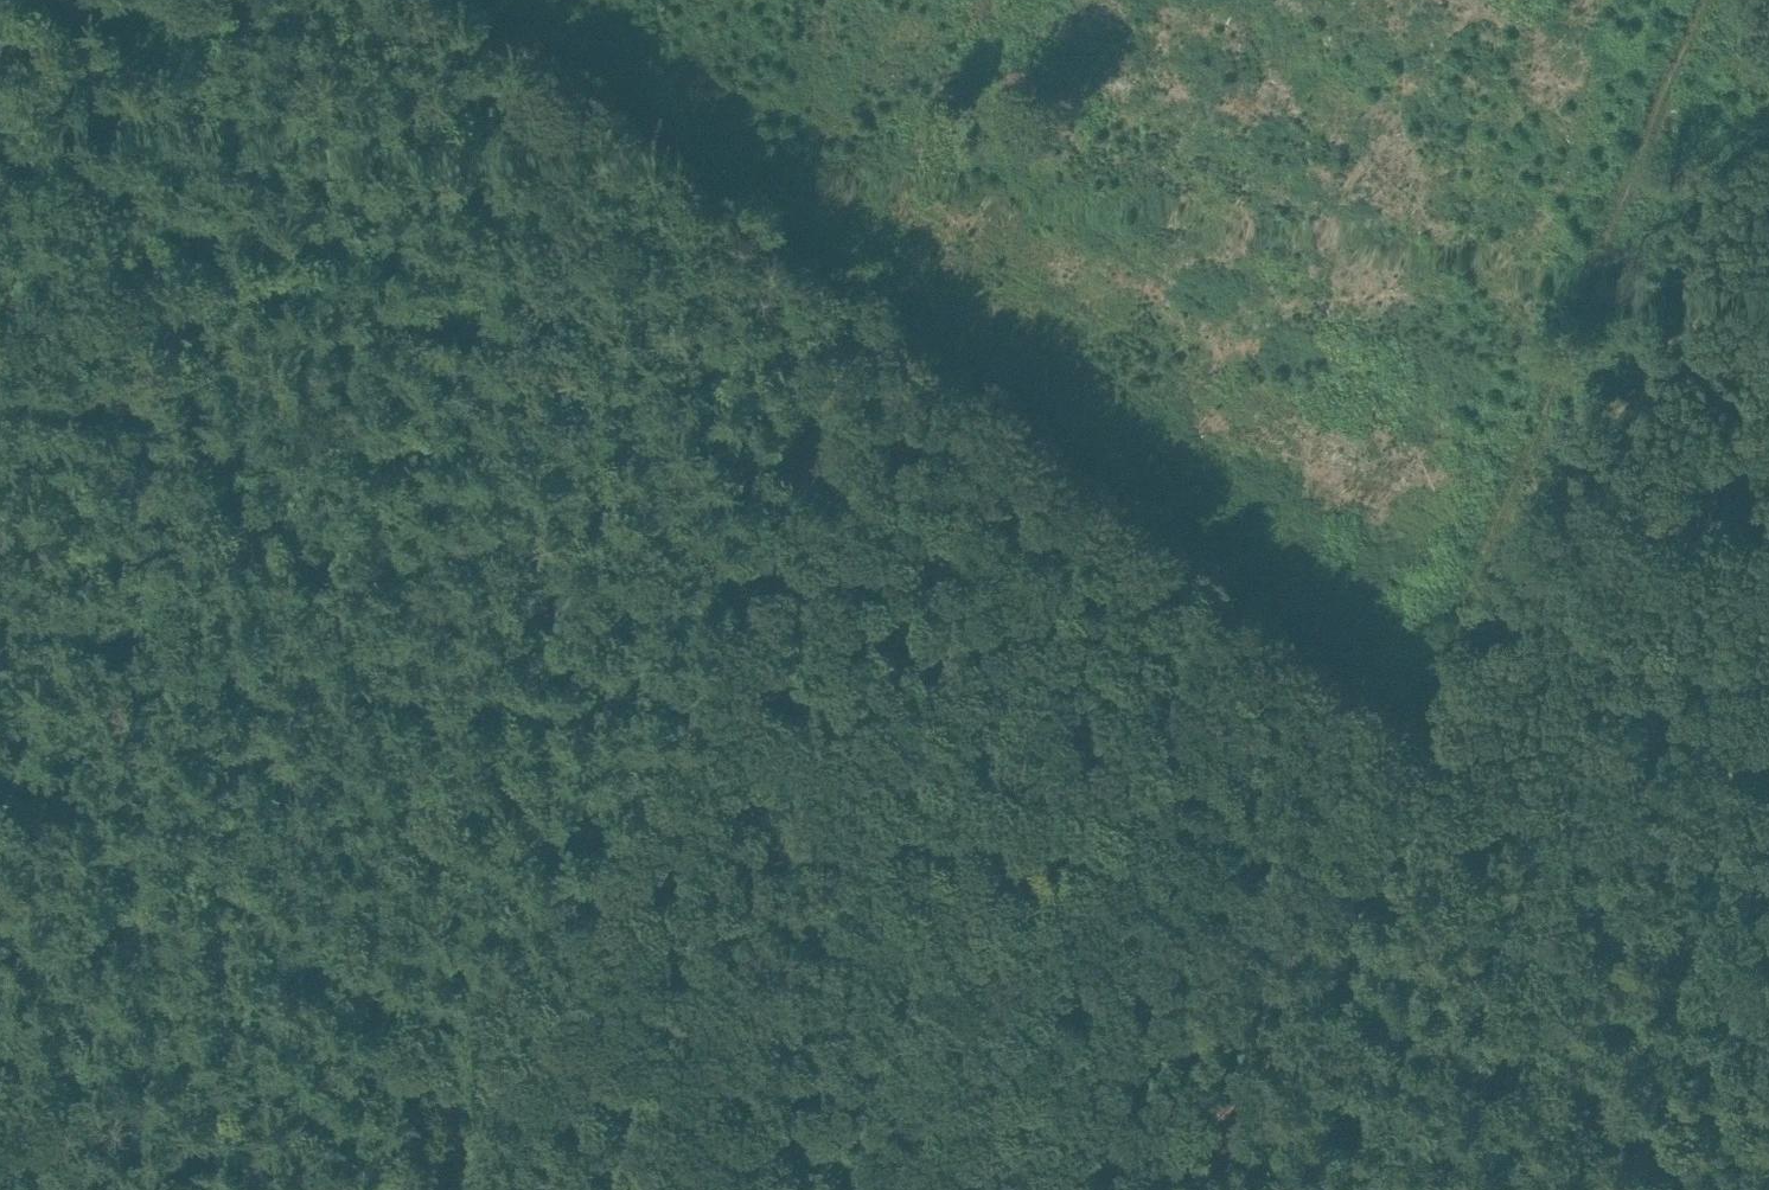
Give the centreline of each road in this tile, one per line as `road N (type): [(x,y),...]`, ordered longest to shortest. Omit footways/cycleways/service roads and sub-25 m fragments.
road 1 (track): [(485,0),(1402,712)]
road 2 (track): [(1402,712),(1684,0)]
road 3 (track): [(1402,712),(1213,1189)]

